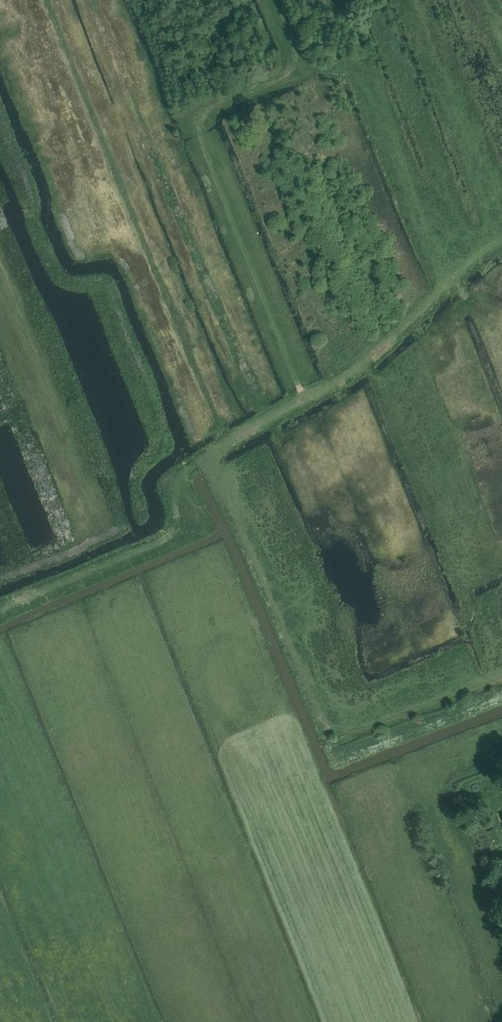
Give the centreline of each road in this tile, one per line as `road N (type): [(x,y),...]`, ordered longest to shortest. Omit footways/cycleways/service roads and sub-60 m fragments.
road 1 (track): [(0,617),(207,530),(187,468),(346,377),(501,239)]
road 2 (track): [(201,460),(235,519),(336,755),(501,693)]
road 3 (track): [(304,399),(197,127),(210,106),(296,64),(274,0)]

